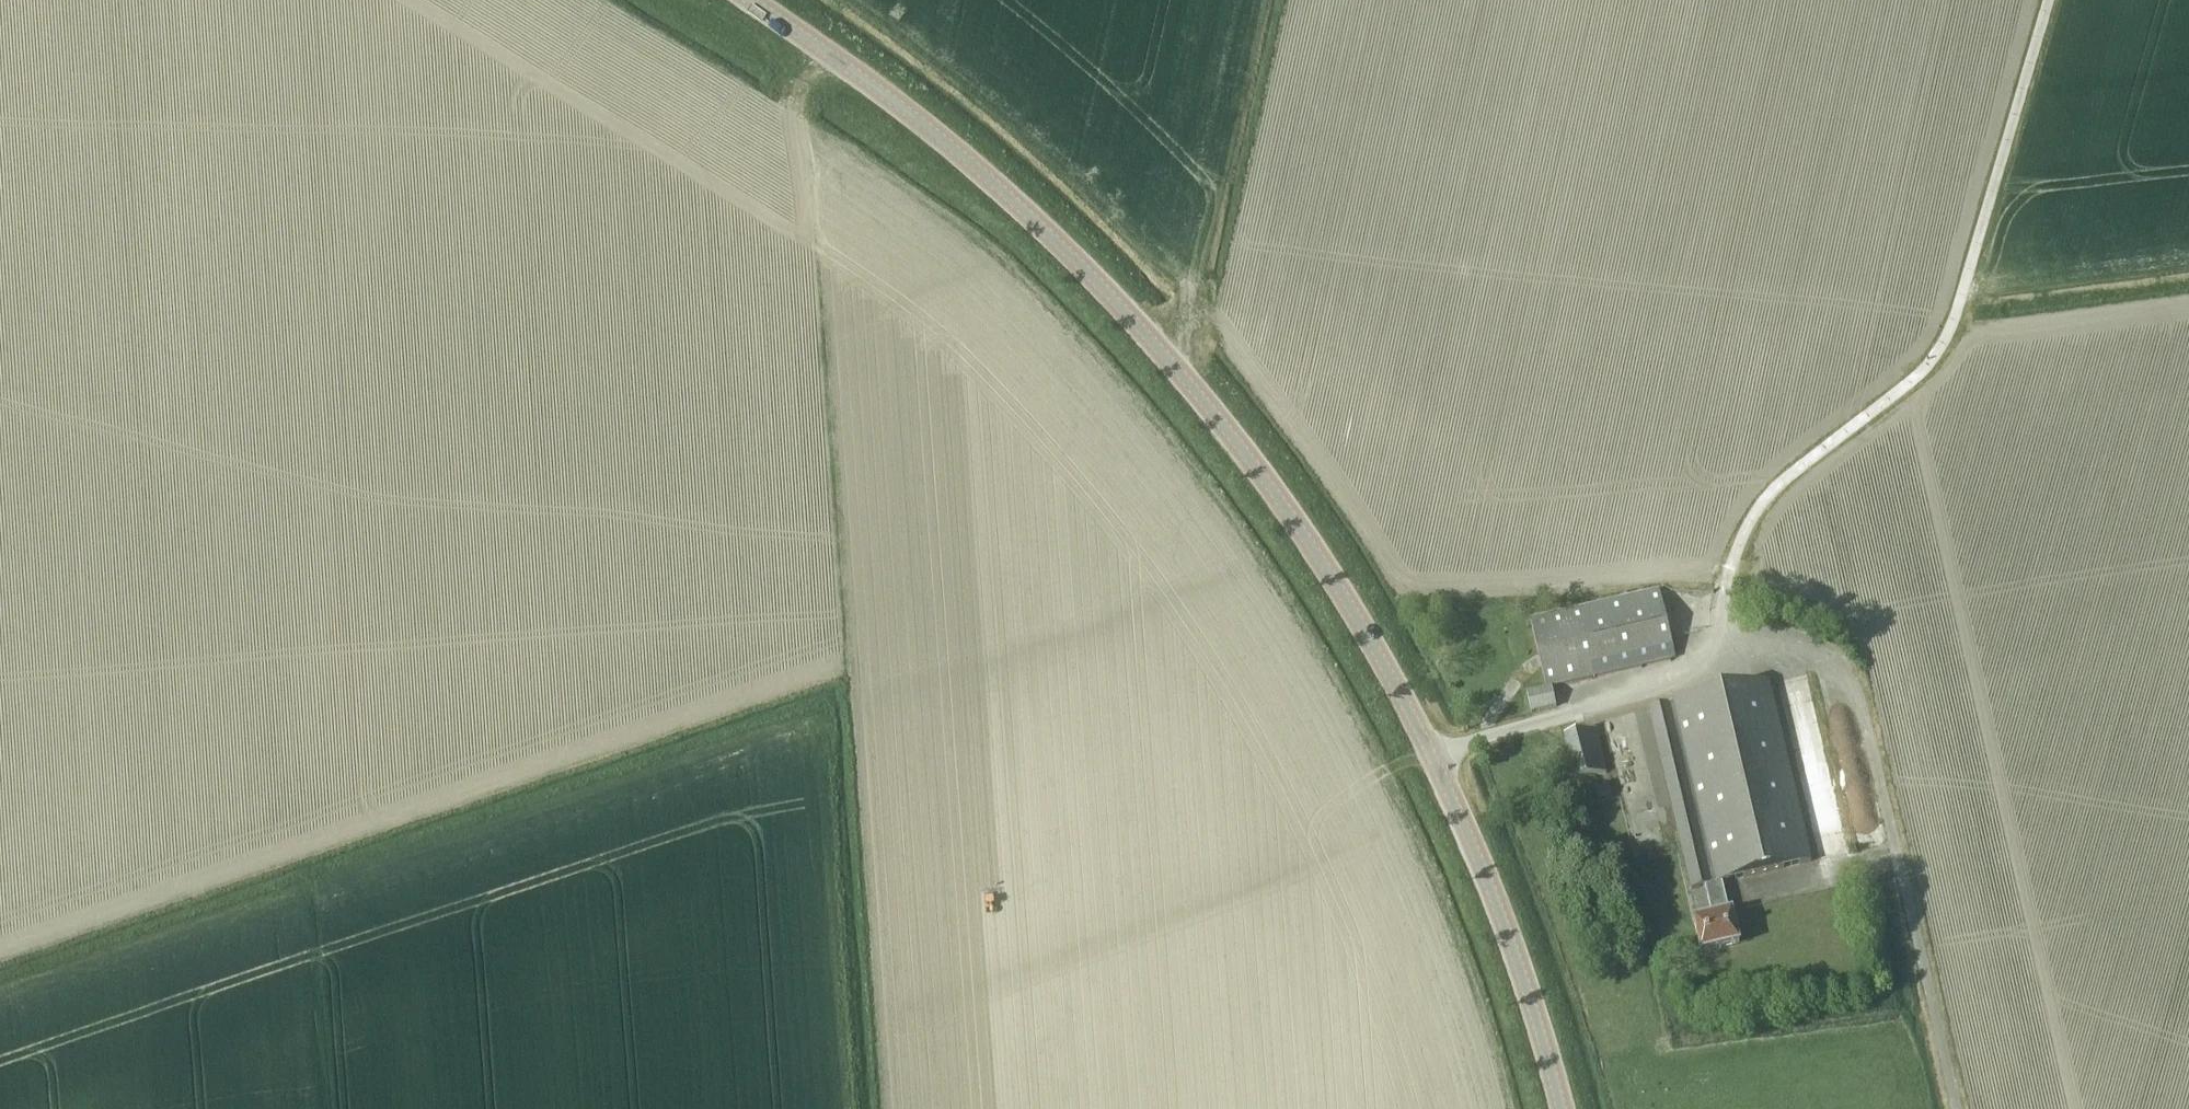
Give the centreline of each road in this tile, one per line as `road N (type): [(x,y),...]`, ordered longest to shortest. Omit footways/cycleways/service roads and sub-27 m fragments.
road 1 (tertiary): [(1554,1108),(1516,982),(1428,754),(1329,580),(1092,280),(964,157),(745,0)]

